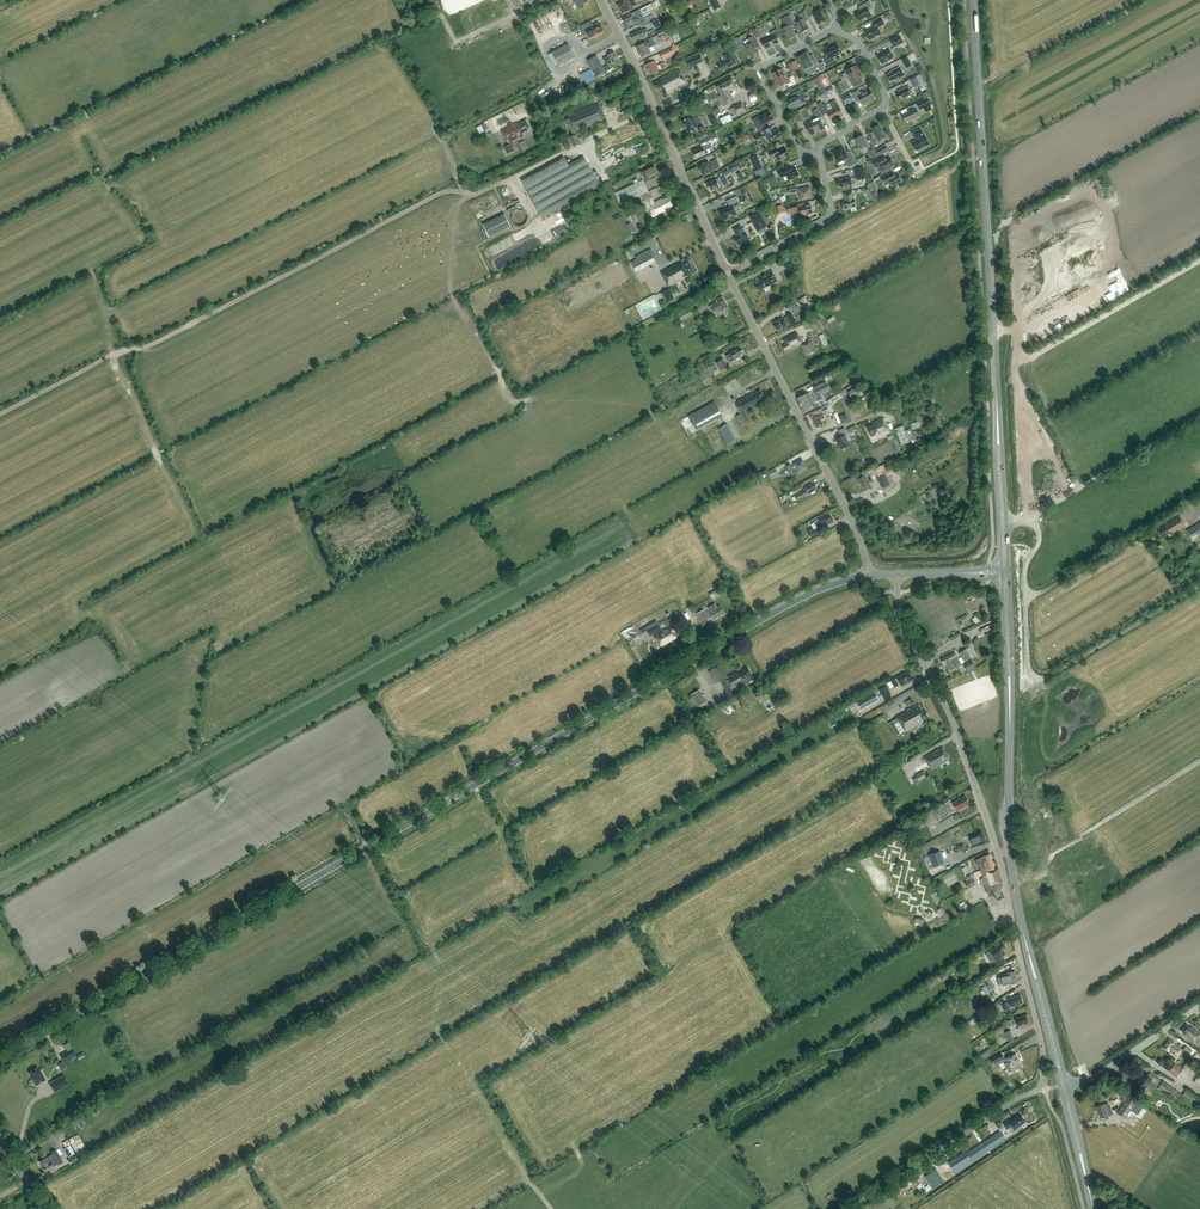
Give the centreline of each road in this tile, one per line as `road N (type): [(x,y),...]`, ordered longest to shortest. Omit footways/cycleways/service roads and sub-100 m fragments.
road 1 (tertiary): [(0,1061),(803,596),(868,575)]
road 2 (unclassified): [(850,1208),(1045,1088),(1003,868),(958,733),(902,621),(898,574)]
road 3 (tertiary): [(1049,572),(1031,685),(1034,878),(1073,1043),(1093,1060),(1113,1062)]
road 4 (unclassified): [(995,0),(1032,516)]
road 5 (primary): [(995,370),(974,0)]
road 6 (tertiary): [(868,575),(854,525),(728,273)]
road 7 (tertiary): [(728,273),(602,0)]
road 8 (primary): [(1037,987),(1010,852),(1010,698)]
road 9 (primary): [(1095,1208),(1037,987)]
road 10 (residential): [(820,151),(802,154),(761,74),(767,62),(833,30)]
road 11 (unclassified): [(1032,516),(1199,417)]
road 12 (track): [(1199,586),(1052,676),(1031,678)]
road 13 (residential): [(728,273),(832,217),(820,151)]
road 14 (primary): [(1058,1078),(1091,1208)]
road 15 (primary): [(1058,1078),(1087,1208)]

